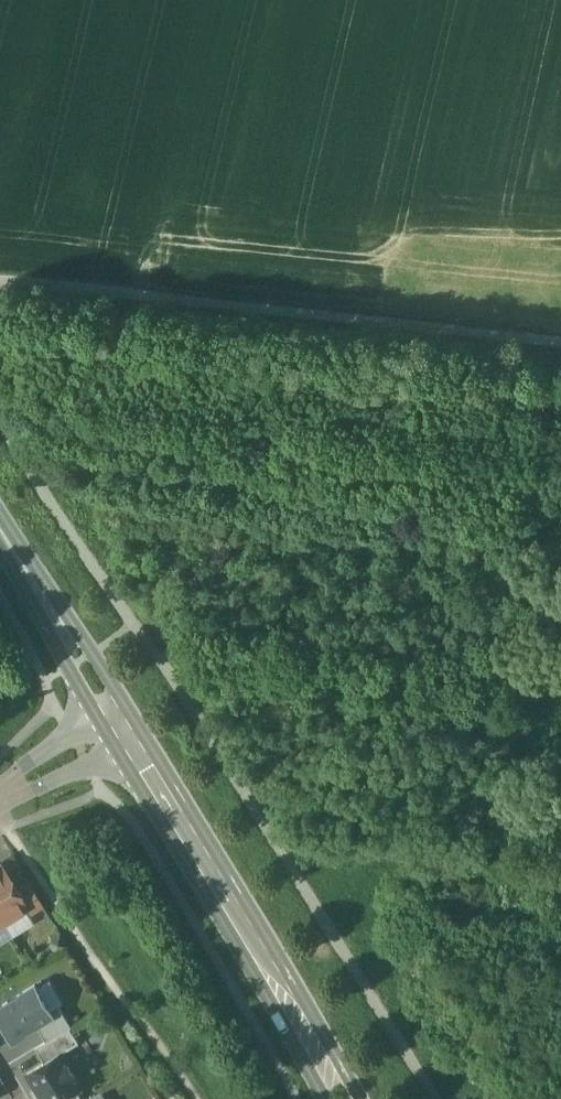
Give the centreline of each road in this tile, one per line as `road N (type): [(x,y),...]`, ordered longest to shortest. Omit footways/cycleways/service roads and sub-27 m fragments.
road 1 (track): [(0,416),(430,1098)]
road 2 (track): [(560,341),(0,284)]
road 3 (secondary): [(124,730),(338,1098)]
road 4 (secondary): [(0,534),(124,730)]
road 5 (residential): [(0,794),(124,730)]

